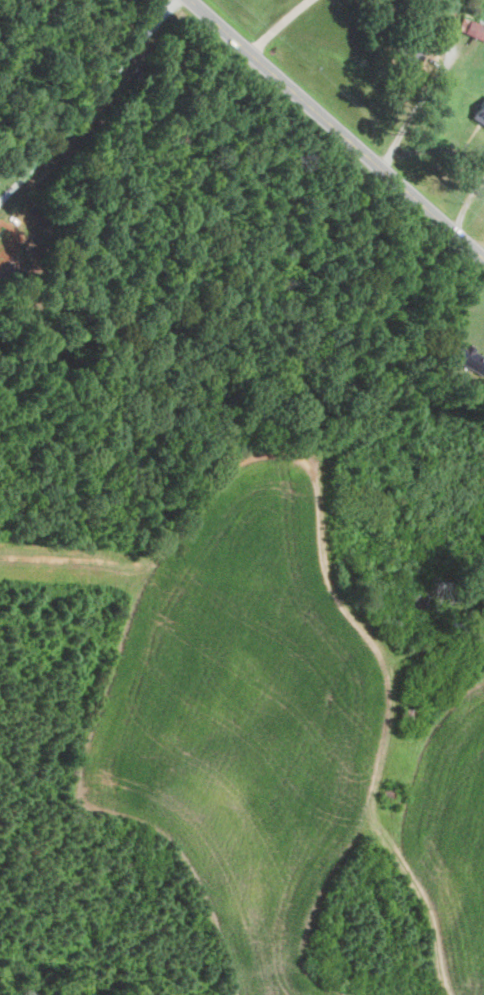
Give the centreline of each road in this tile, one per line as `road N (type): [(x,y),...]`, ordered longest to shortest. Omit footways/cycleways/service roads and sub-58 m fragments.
road 1 (primary): [(188,0),(483,258)]
road 2 (residential): [(378,167),(446,28),(467,28),(461,0)]

